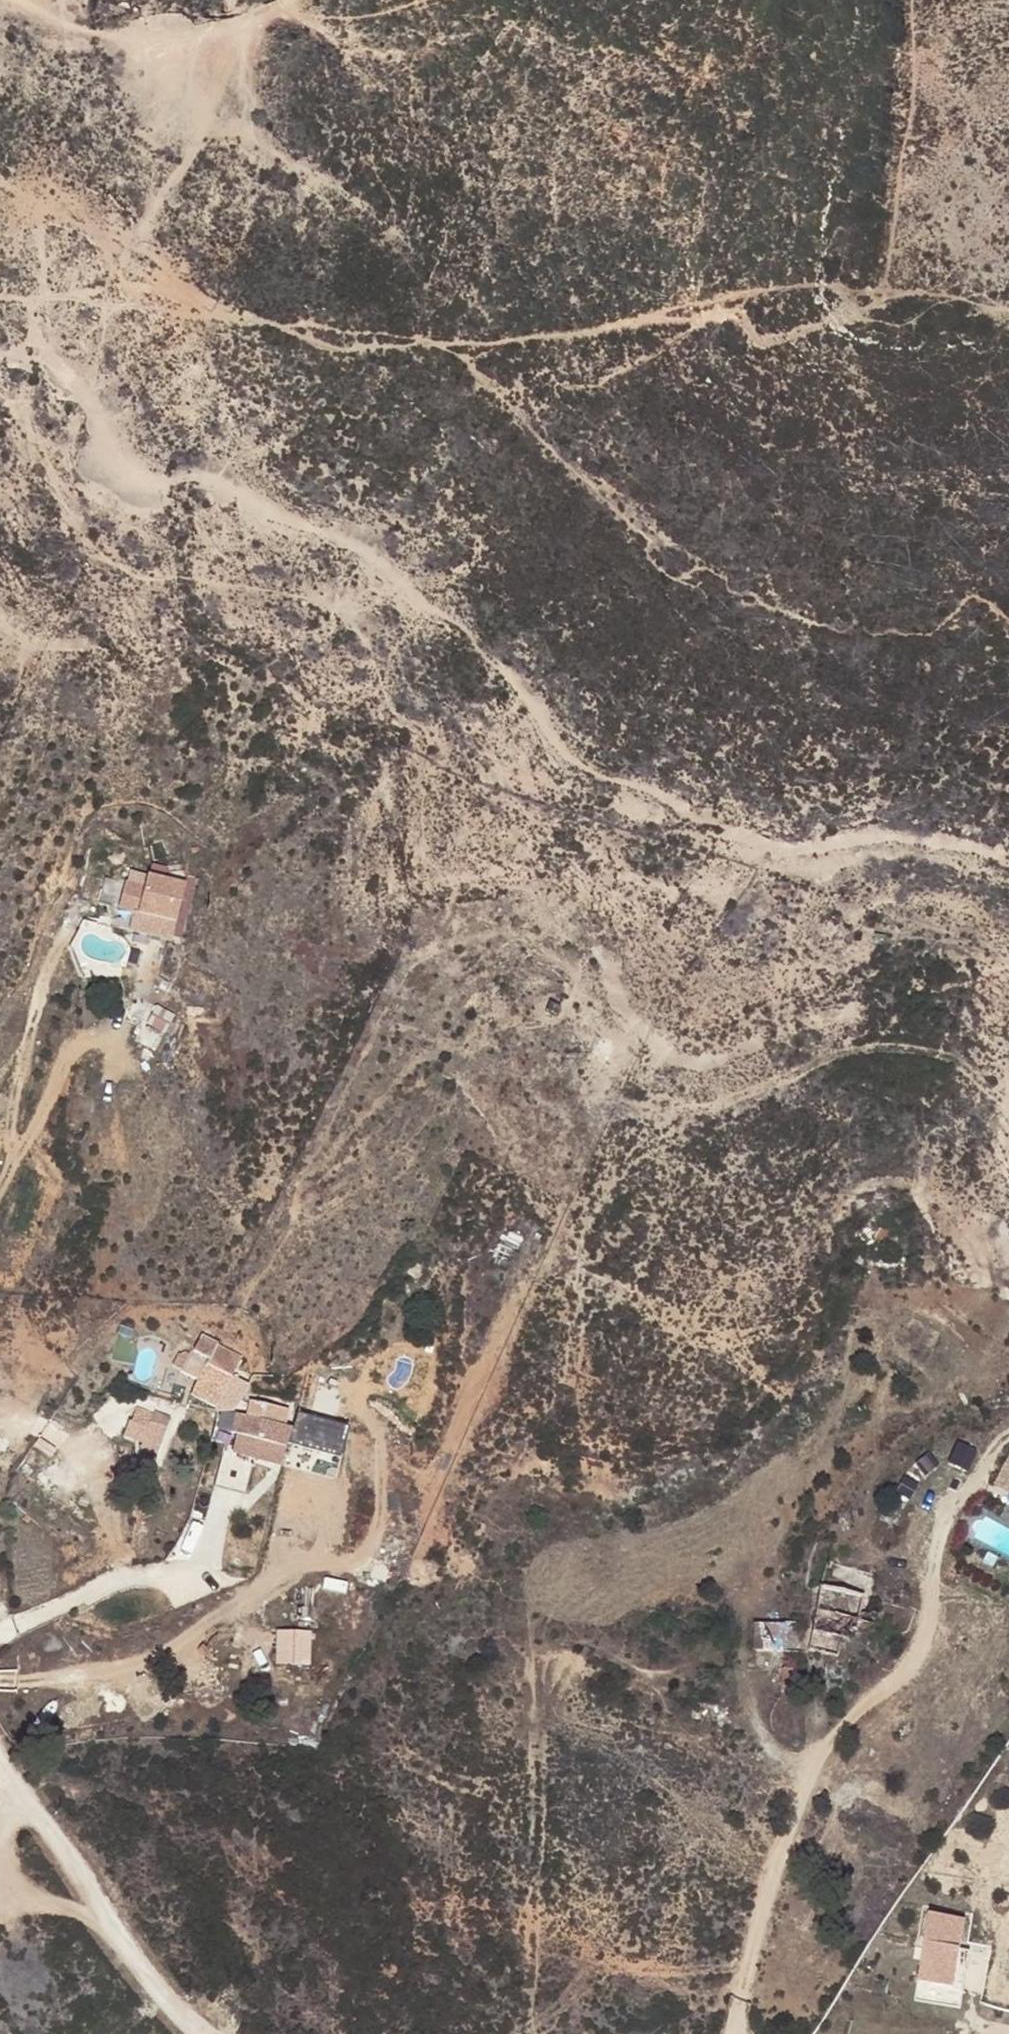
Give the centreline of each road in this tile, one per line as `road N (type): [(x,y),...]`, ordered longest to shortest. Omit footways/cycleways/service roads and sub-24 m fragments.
road 1 (track): [(0,351),(46,357),(132,457),(199,474),(345,535),(529,691),(564,749),(605,775),(660,791),(710,828),(790,851),(858,830),(896,829),(1008,861)]
road 2 (unclassified): [(208,2033),(163,1994),(0,1763)]
road 3 (track): [(286,0),(276,15),(214,33),(136,33),(42,0)]

